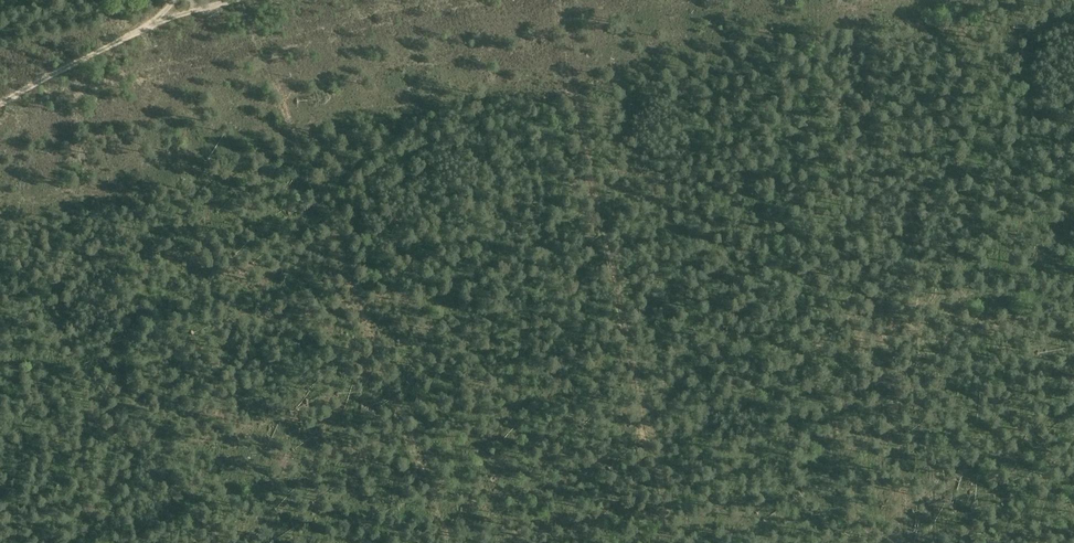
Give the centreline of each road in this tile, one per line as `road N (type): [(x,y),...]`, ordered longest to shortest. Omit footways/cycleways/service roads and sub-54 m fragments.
road 1 (track): [(225,0),(57,68),(0,105)]

